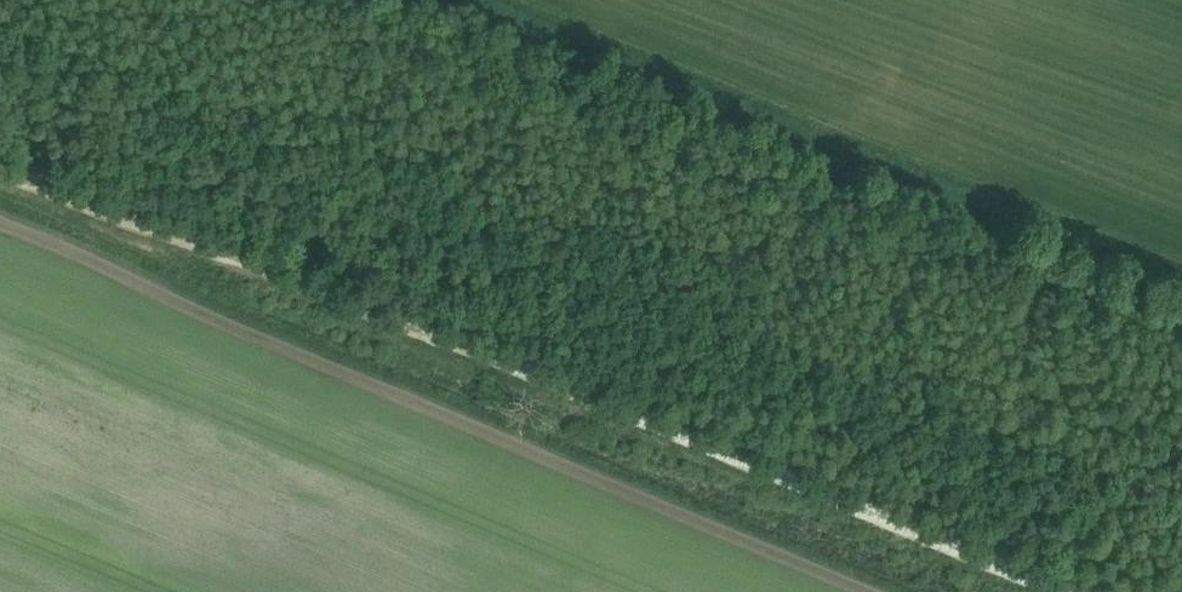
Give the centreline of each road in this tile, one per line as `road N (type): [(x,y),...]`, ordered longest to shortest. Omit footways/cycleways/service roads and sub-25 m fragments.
road 1 (track): [(0,168),(580,391),(1063,591)]
road 2 (track): [(1181,294),(453,0)]

